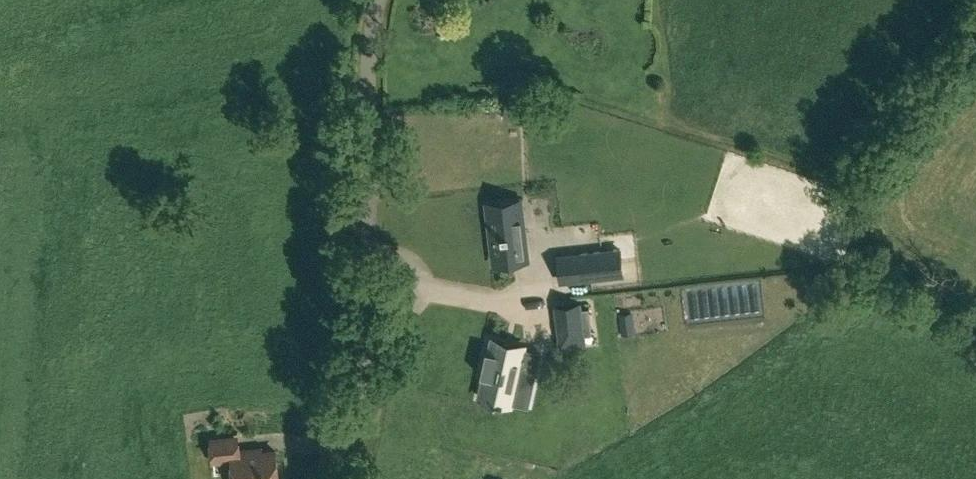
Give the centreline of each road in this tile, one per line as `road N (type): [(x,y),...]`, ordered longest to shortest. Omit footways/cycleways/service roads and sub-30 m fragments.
road 1 (unclassified): [(355,478),(371,360),(385,0)]

